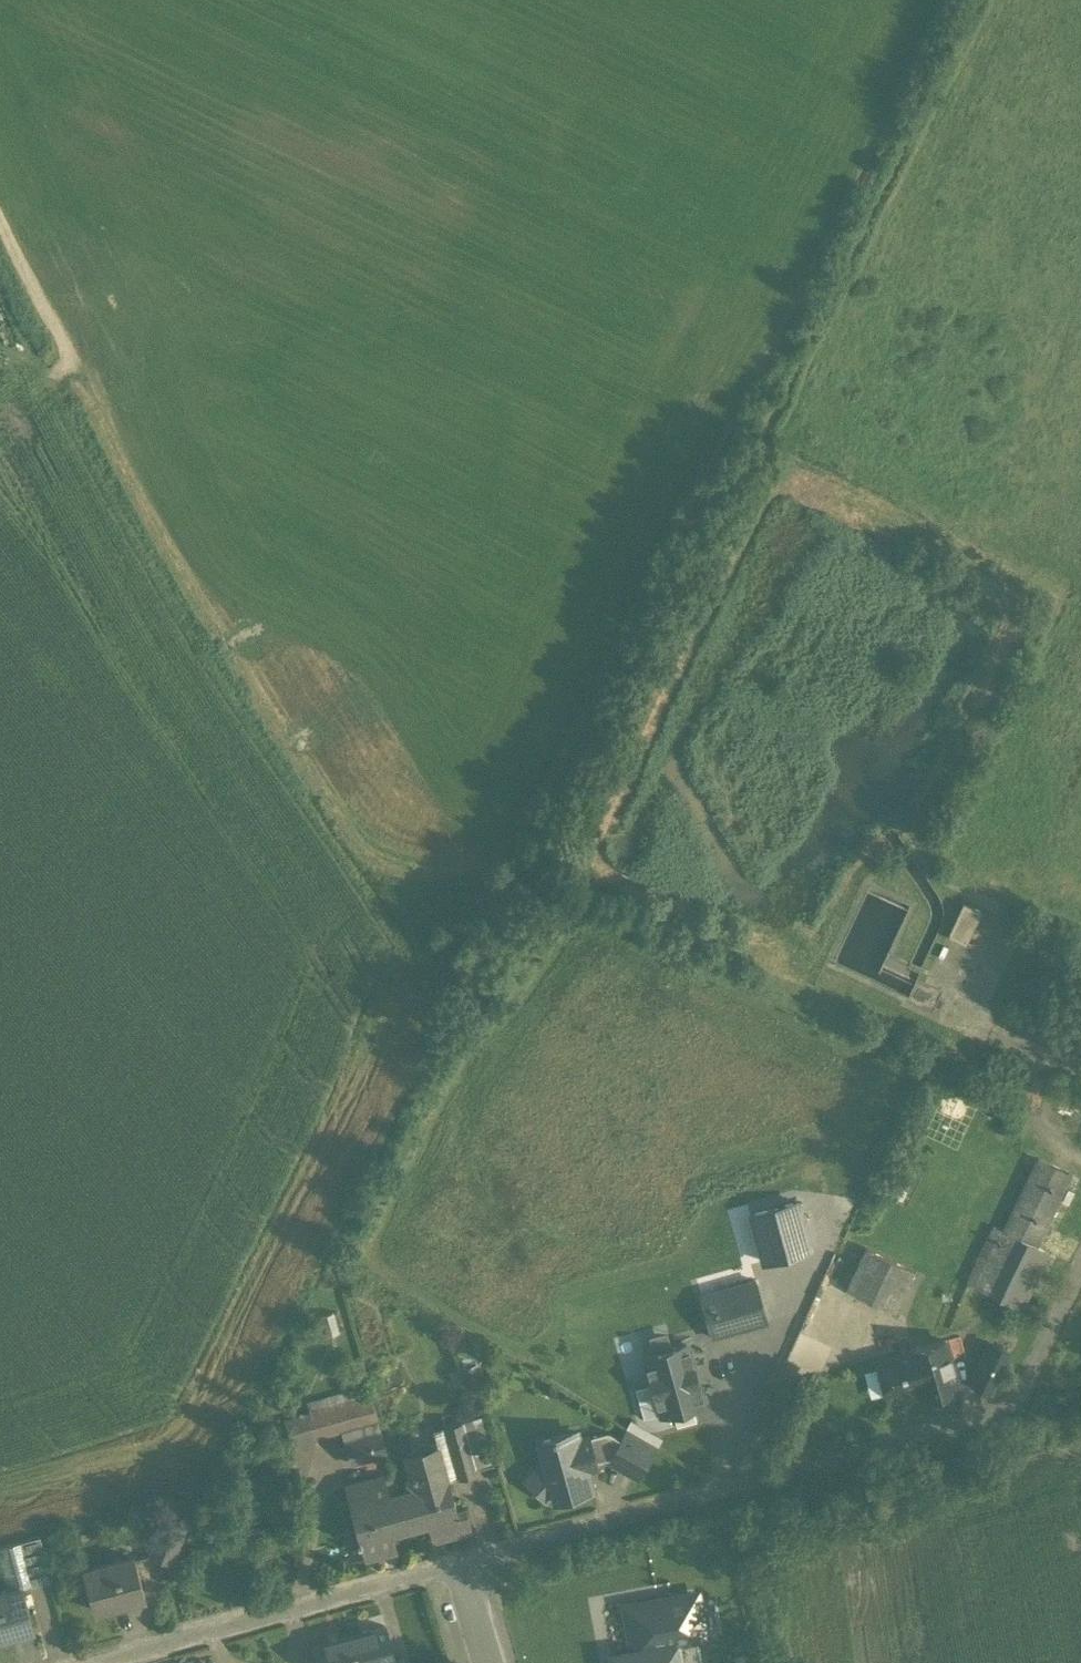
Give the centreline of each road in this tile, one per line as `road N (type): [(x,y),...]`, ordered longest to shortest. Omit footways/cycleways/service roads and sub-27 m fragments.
road 1 (residential): [(456,1562),(1026,1393)]
road 2 (residential): [(100,1662),(456,1562)]

